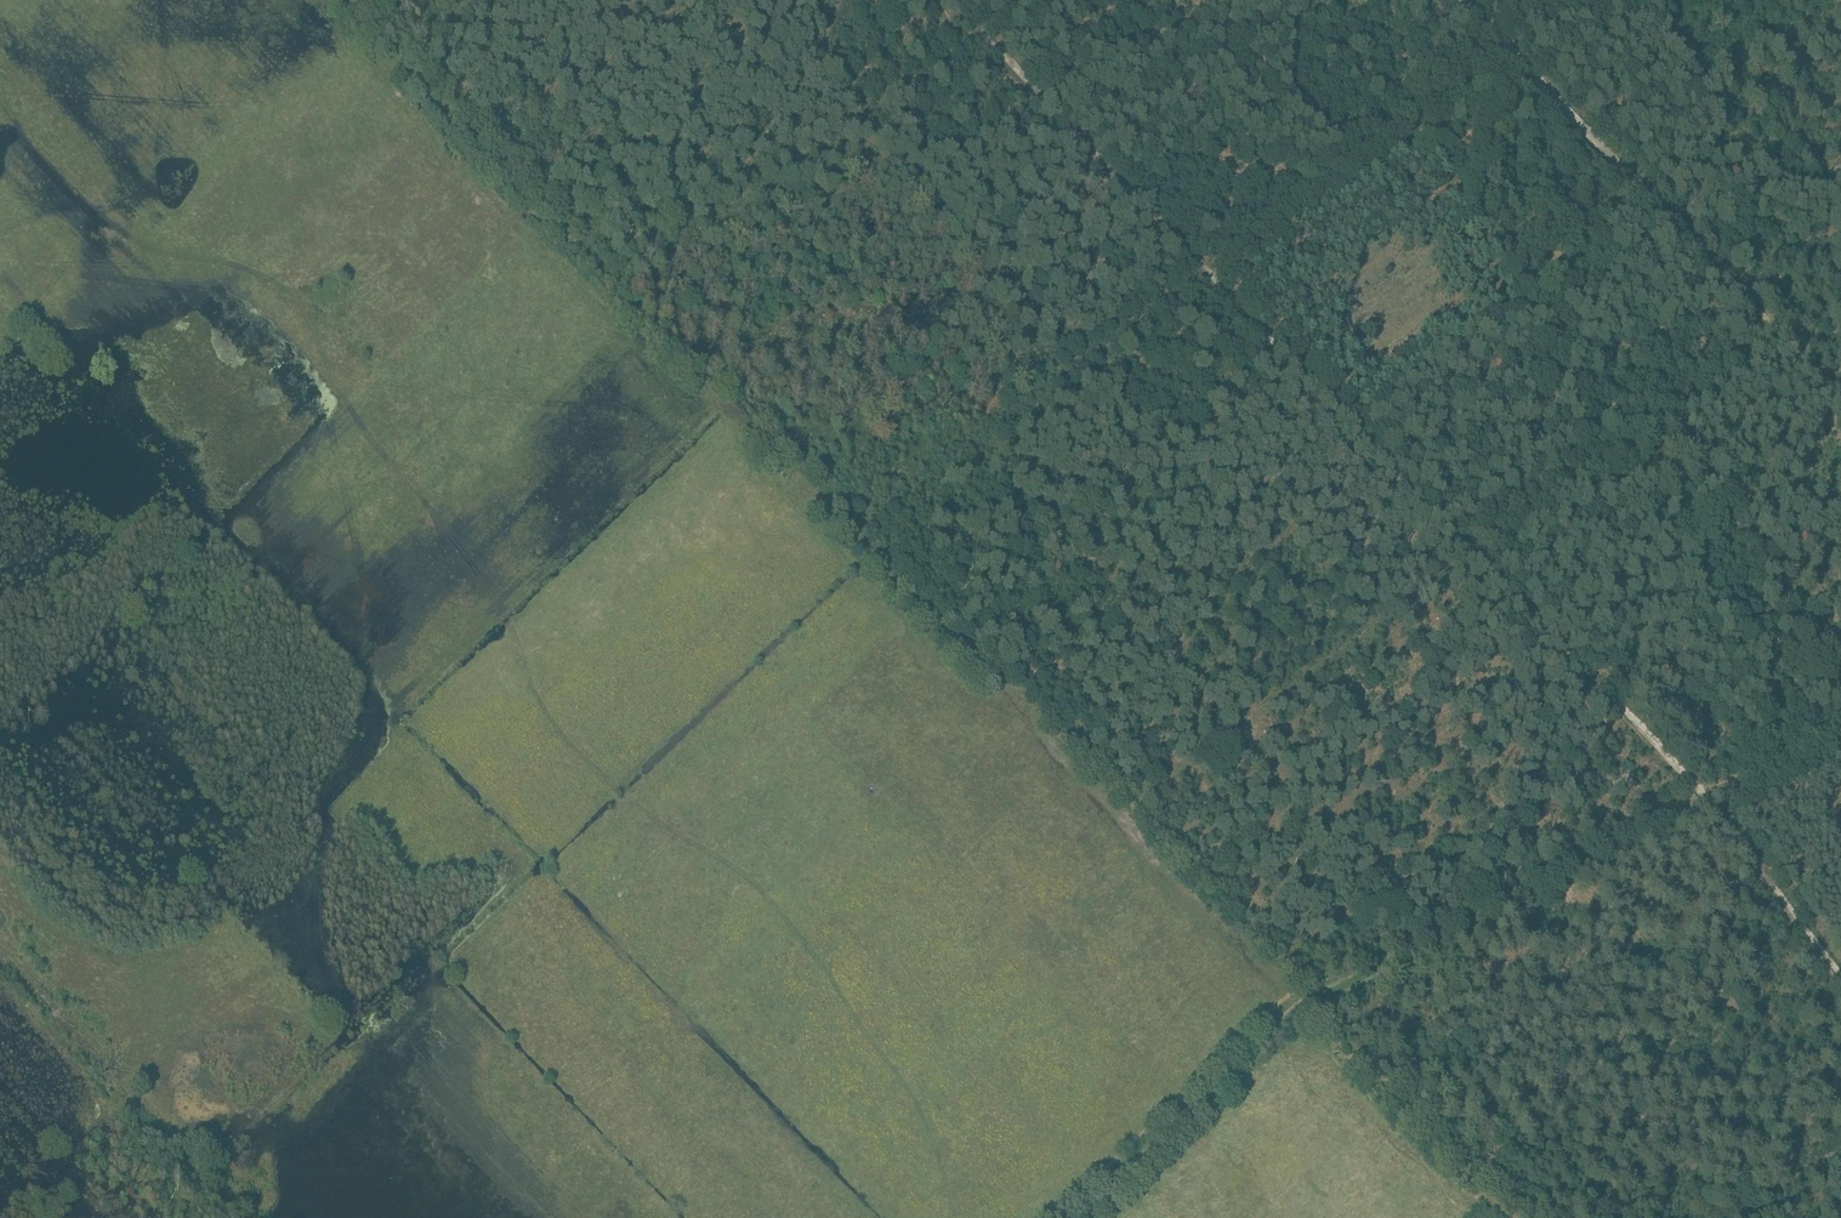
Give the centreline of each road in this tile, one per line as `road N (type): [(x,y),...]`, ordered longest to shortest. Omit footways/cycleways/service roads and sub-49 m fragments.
road 1 (track): [(1709,801),(977,23)]
road 2 (track): [(1079,1217),(1305,1006),(1705,797)]
road 3 (track): [(1801,353),(1459,0)]
road 4 (track): [(254,1217),(0,950)]
road 5 (track): [(1840,973),(1709,801)]

